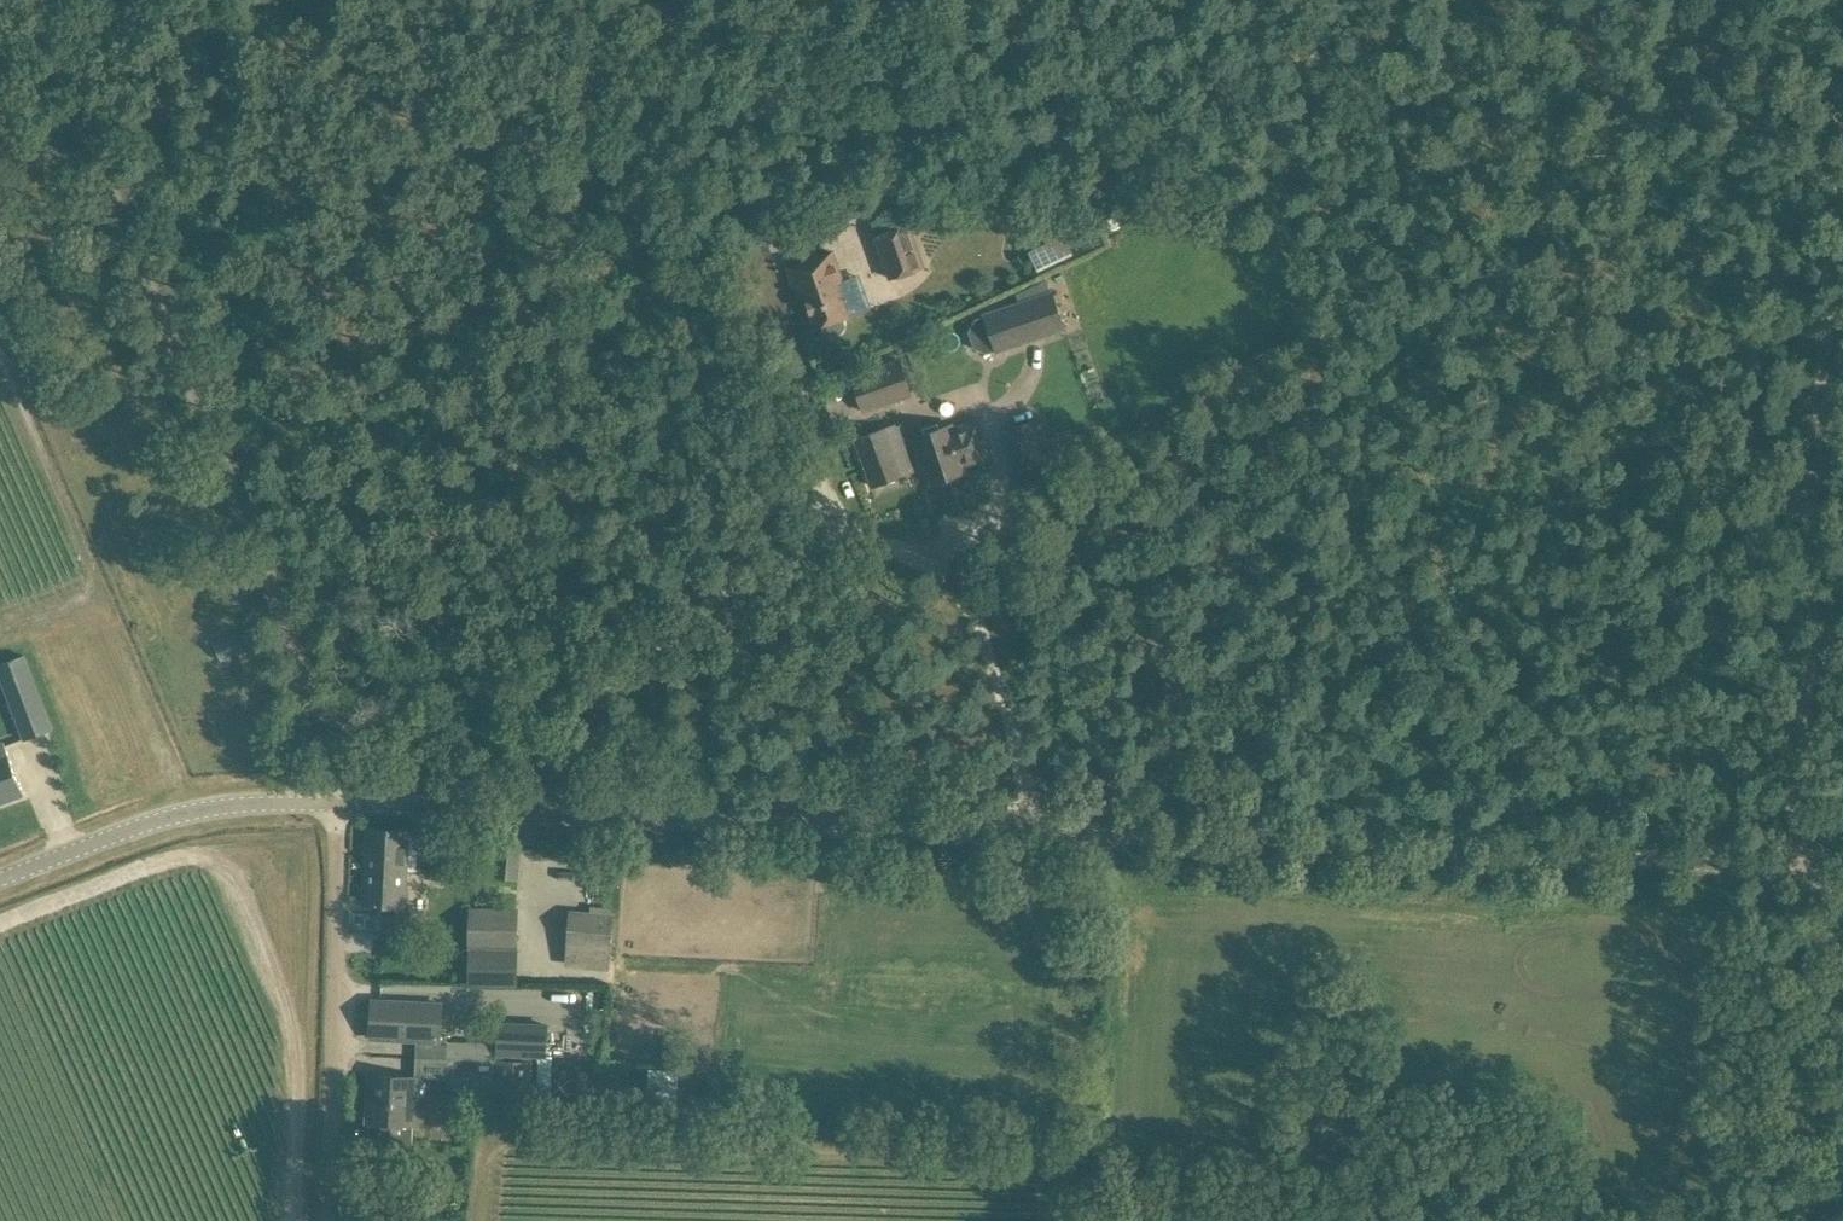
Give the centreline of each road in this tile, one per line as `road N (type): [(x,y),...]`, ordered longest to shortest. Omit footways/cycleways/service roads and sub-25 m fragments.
road 1 (unclassified): [(340,805),(14,0)]
road 2 (unclassified): [(1071,835),(1789,864),(1837,873)]
road 3 (unclassified): [(423,808),(1071,835)]
road 4 (track): [(1789,864),(1842,251)]
road 5 (unclassified): [(423,808),(854,507)]
road 6 (track): [(324,1220),(340,805)]
road 7 (unclassified): [(1071,835),(904,536),(854,507)]
road 8 (unclassified): [(0,882),(175,815),(340,805)]
road 9 (track): [(1812,1172),(1837,873)]
road 10 (unclassified): [(854,507),(753,251)]

